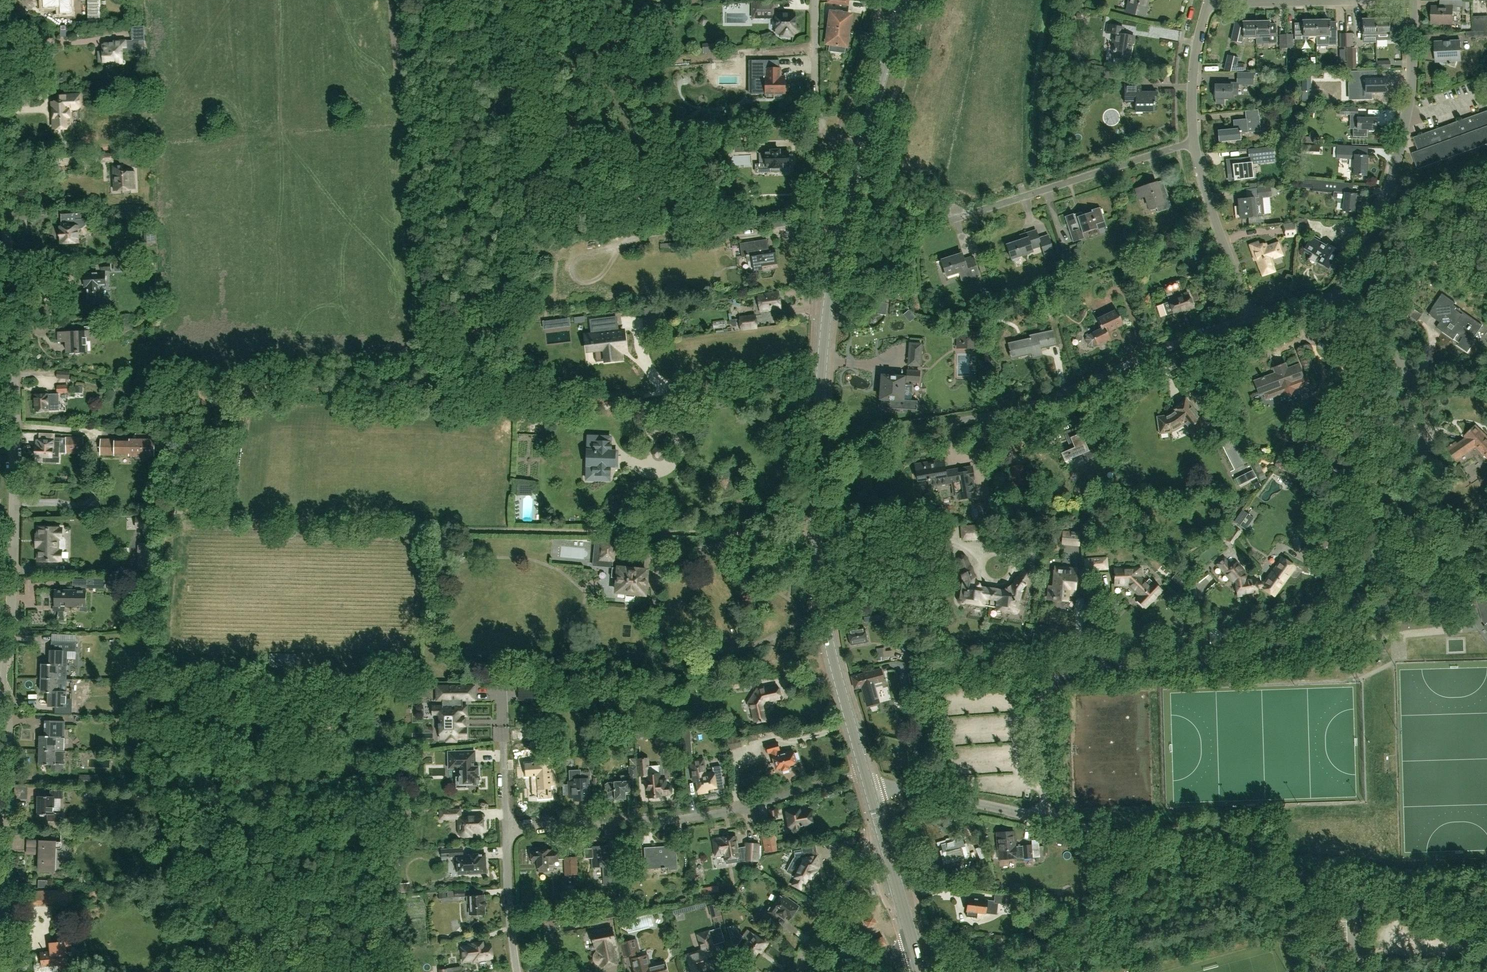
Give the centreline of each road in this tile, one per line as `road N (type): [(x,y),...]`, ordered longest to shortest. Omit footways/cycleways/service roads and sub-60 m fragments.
road 1 (secondary): [(870,792),(823,604),(818,445),(835,263),(902,0)]
road 2 (residential): [(8,674),(15,427),(0,126)]
road 3 (residential): [(1044,818),(1040,709),(1061,676),(1227,663),(1323,635)]
road 4 (residential): [(1336,302),(1370,322),(1396,354),(1423,456),(1409,497),(1323,635)]
road 5 (residential): [(884,433),(1038,404),(1250,317)]
road 6 (residential): [(507,828),(687,817),(833,780)]
road 7 (residential): [(1361,891),(1044,818)]
road 8 (residential): [(1336,302),(1390,193),(1411,85),(1413,0)]
road 9 (residential): [(3,971),(8,674)]
road 10 (residential): [(949,222),(1195,144)]
road 11 (residential): [(1250,317),(1195,144)]
road 12 (residential): [(1044,818),(908,788),(870,792)]
road 13 (secondary): [(915,954),(870,792)]
road 14 (residential): [(517,971),(507,828)]
road 15 (residential): [(1195,144),(1194,58),(1208,5)]
road 16 (residential): [(1208,5),(1343,0)]
road 17 (residential): [(821,128),(815,0)]
road 18 (residential): [(1486,919),(1361,891)]
road 19 (residential): [(802,971),(802,954),(858,859)]

